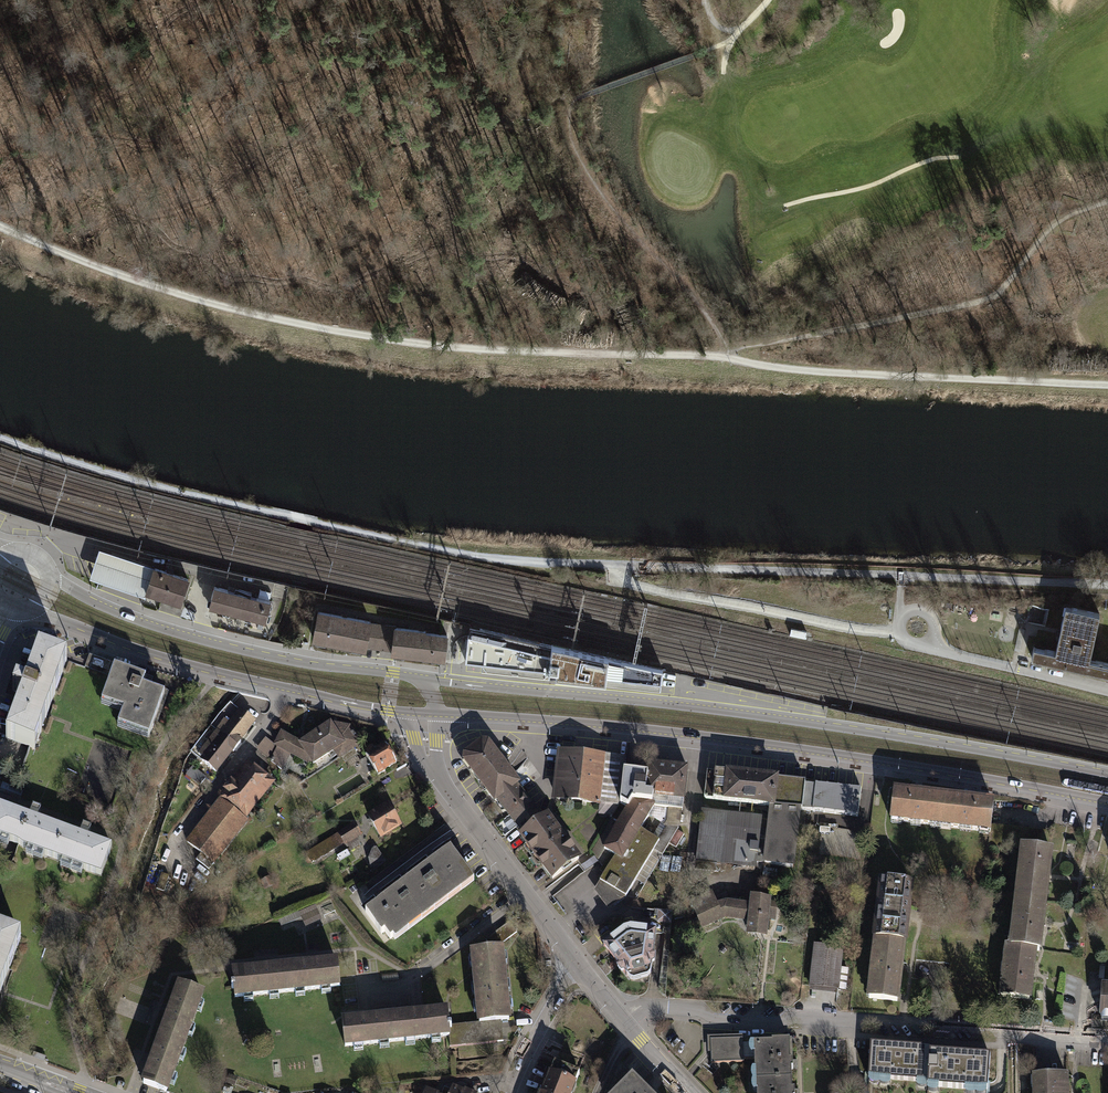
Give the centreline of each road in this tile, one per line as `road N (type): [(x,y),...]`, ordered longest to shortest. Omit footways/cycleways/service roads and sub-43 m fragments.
road 1 (track): [(0,437),(223,502),(492,557),(1107,585)]
road 2 (track): [(0,225),(160,289),(325,330),(478,350),(729,356)]
road 3 (secondary): [(1107,773),(766,714),(424,678)]
road 4 (secondary): [(438,716),(691,734),(1107,801)]
road 5 (residential): [(624,1021),(648,1010),(698,1010),(714,1022),(1107,1046)]
road 6 (track): [(1107,202),(1061,217),(985,301),(729,356)]
road 7 (secondary): [(424,678),(306,664),(215,642),(116,611),(47,571)]
road 8 (secondary): [(29,609),(170,661),(406,713)]
road 9 (track): [(729,356),(836,373),(1107,385)]
road 10 (track): [(592,94),(735,36),(769,0)]
road 11 (residential): [(527,894),(421,973),(364,1000)]
road 12 (tertiary): [(433,768),(527,894)]
road 13 (residential): [(510,1092),(578,966)]

